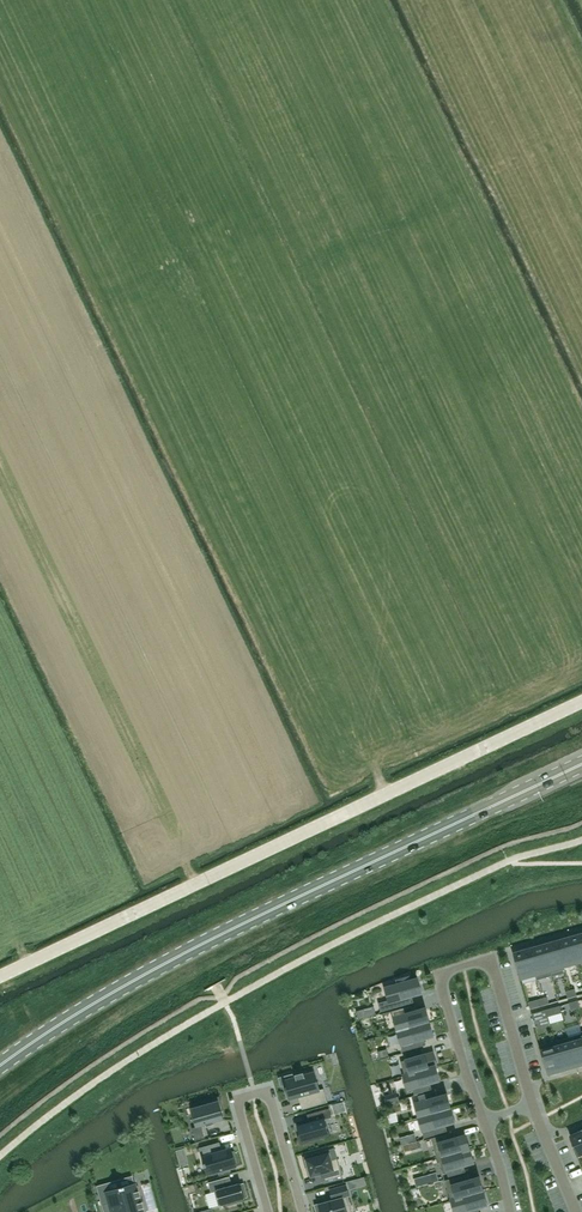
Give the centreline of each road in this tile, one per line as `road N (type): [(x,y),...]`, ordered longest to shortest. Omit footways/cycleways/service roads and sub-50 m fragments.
road 1 (primary): [(0,1064),(184,953),(581,764)]
road 2 (tertiary): [(0,976),(581,701)]
road 3 (residential): [(575,1211),(490,959),(439,974),(510,1211)]
road 4 (residential): [(303,1211),(268,1091),(237,1100)]

